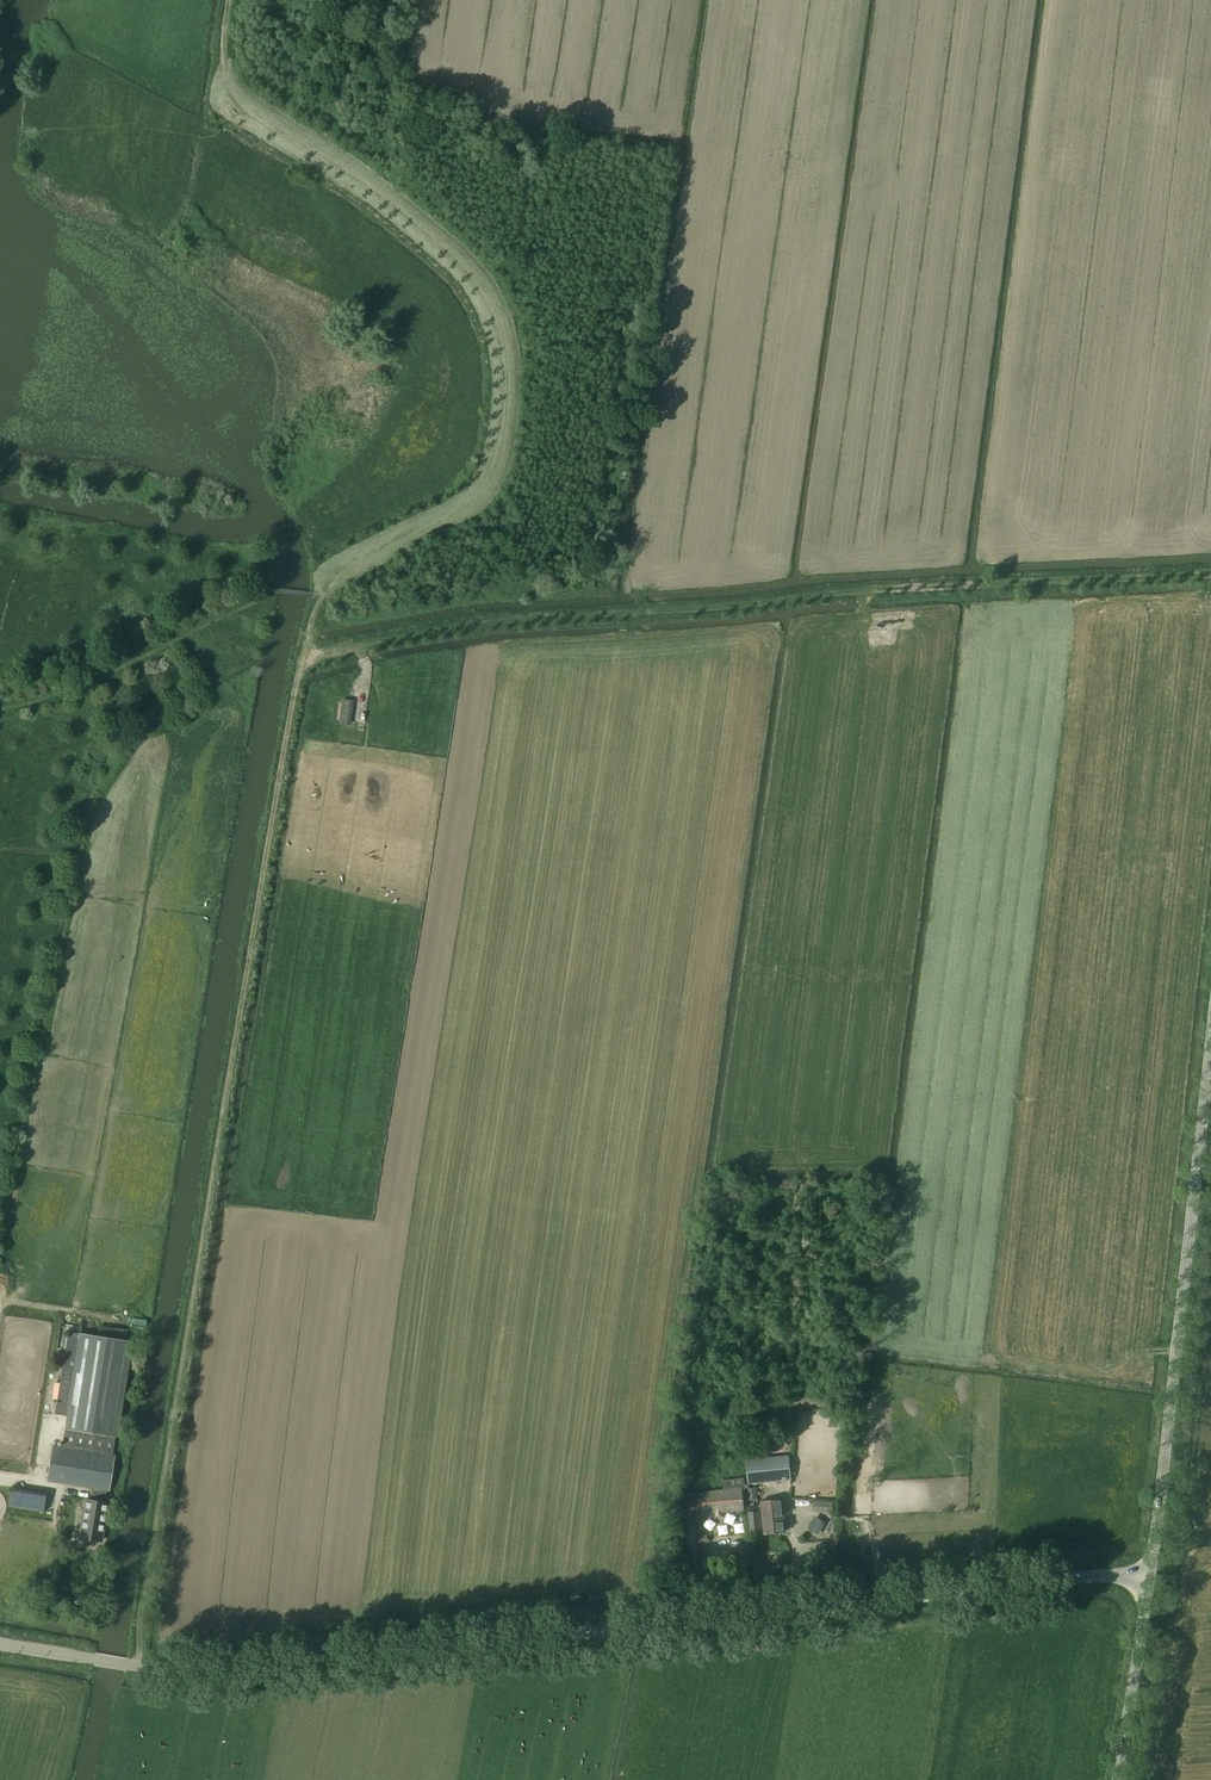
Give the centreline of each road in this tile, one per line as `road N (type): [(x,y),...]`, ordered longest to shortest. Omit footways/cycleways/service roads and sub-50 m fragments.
road 1 (unclassified): [(127,1664),(250,1669),(1146,1571)]
road 2 (unclassified): [(1146,1571),(1210,1011)]
road 3 (unclassified): [(1115,1779),(1146,1571)]
road 4 (unclassified): [(127,1664),(0,1644)]

